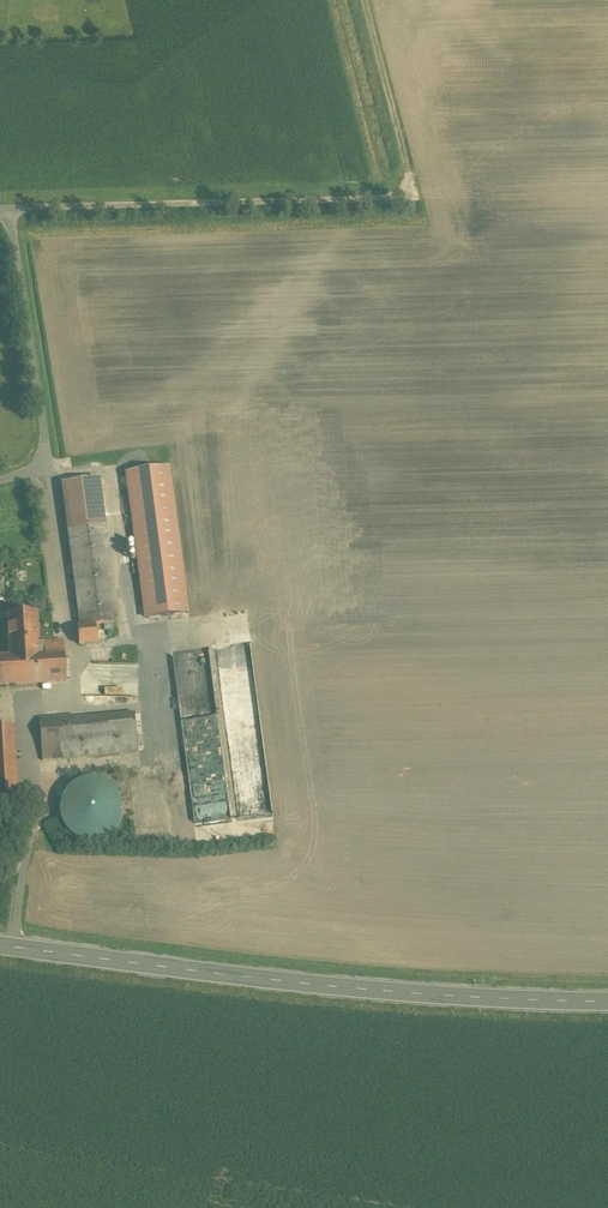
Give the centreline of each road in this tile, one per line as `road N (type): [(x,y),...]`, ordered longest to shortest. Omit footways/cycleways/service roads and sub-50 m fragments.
road 1 (secondary): [(0,945),(279,980),(607,1000)]
road 2 (unclassified): [(8,201),(410,189),(409,129)]
road 3 (unclassified): [(8,201),(47,452),(39,463),(0,472)]
road 4 (track): [(409,129),(403,6)]

